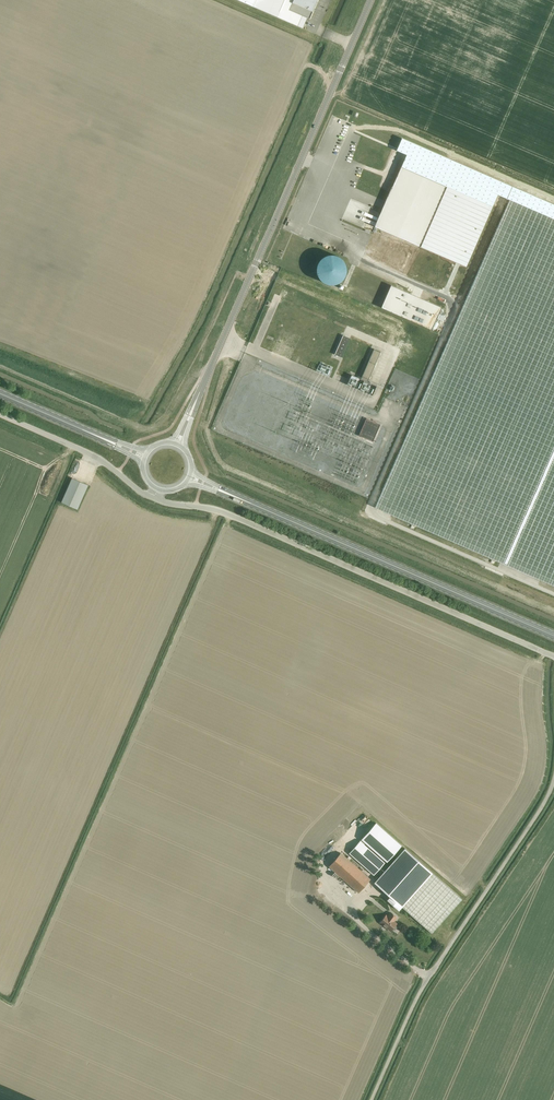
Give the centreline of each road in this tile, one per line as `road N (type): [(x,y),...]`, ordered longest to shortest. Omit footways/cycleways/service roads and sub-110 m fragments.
road 1 (unclassified): [(371,0),(193,409)]
road 2 (unclassified): [(553,658),(220,511),(159,500)]
road 3 (unclassified): [(376,1099),(439,964),(549,800),(553,772)]
road 4 (primary): [(553,636),(229,494)]
road 5 (unclassified): [(151,497),(84,450),(0,413)]
road 6 (primary): [(0,394),(111,442)]

